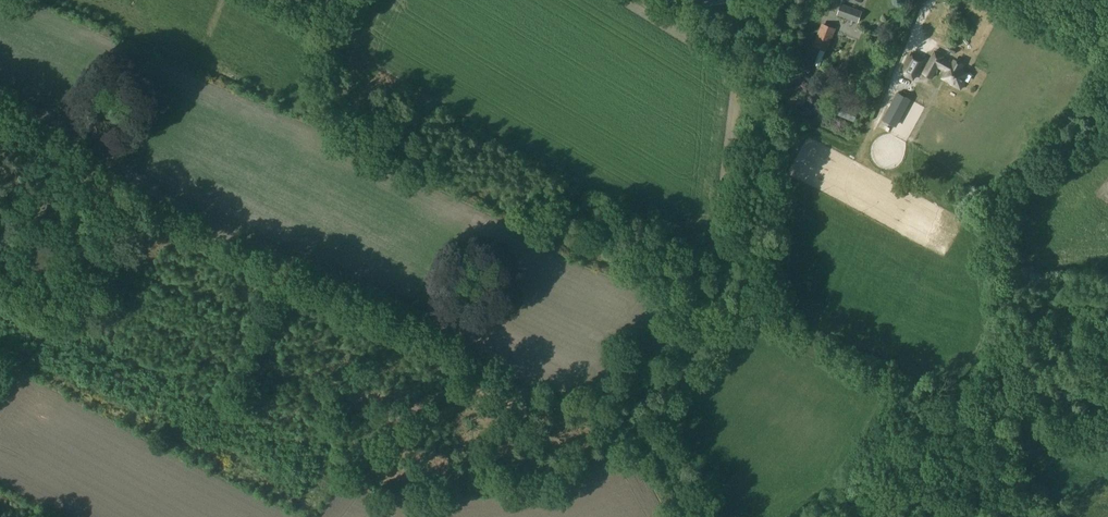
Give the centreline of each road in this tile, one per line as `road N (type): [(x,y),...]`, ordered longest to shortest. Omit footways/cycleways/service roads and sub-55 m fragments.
road 1 (track): [(694,516),(638,408),(725,298),(749,285),(763,70),(752,0)]
road 2 (track): [(6,354),(302,498)]

